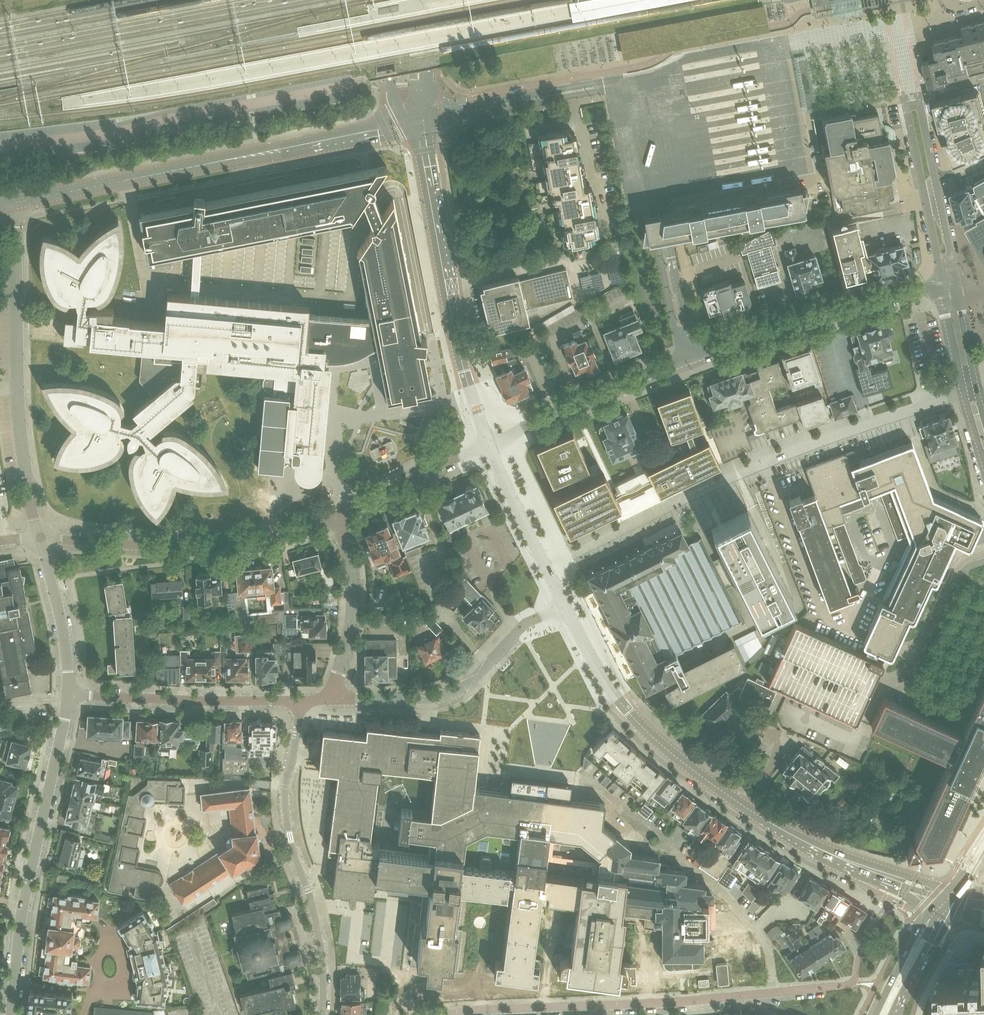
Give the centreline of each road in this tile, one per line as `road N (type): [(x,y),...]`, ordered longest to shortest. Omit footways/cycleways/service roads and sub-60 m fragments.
road 1 (residential): [(489,443),(701,353),(949,282)]
road 2 (secondary): [(14,202),(407,125)]
road 3 (residential): [(854,984),(458,1012)]
road 4 (secondary): [(564,604),(610,688),(658,741),(767,821),(841,858)]
road 5 (residential): [(41,537),(19,419),(14,202)]
road 6 (residential): [(11,1014),(24,904),(69,695)]
road 7 (residential): [(323,1014),(321,942),(286,815),(299,701)]
road 8 (residential): [(41,537),(192,547),(273,536),(337,515)]
road 9 (residential): [(334,698),(452,692),(522,626),(564,604)]
road 10 (secondary): [(489,443),(459,347),(434,200)]
road 11 (residential): [(299,701),(69,695)]
road 12 (residential): [(334,698),(355,609),(337,515)]
road 13 (residential): [(946,269),(951,254),(920,109),(913,105)]
road 14 (residential): [(913,105),(907,112),(946,269)]
road 15 (residential): [(337,515),(489,443)]
road 16 (residential): [(69,695),(41,537)]
road 17 (residential): [(983,437),(953,299)]
road 18 (secondary): [(545,566),(489,443)]
road 19 (secondary): [(894,1014),(956,900)]
road 20 (secondary): [(394,0),(391,82),(407,125)]
road 21 (secondary): [(938,902),(877,1014)]
road 22 (secondary): [(430,120),(433,0)]

